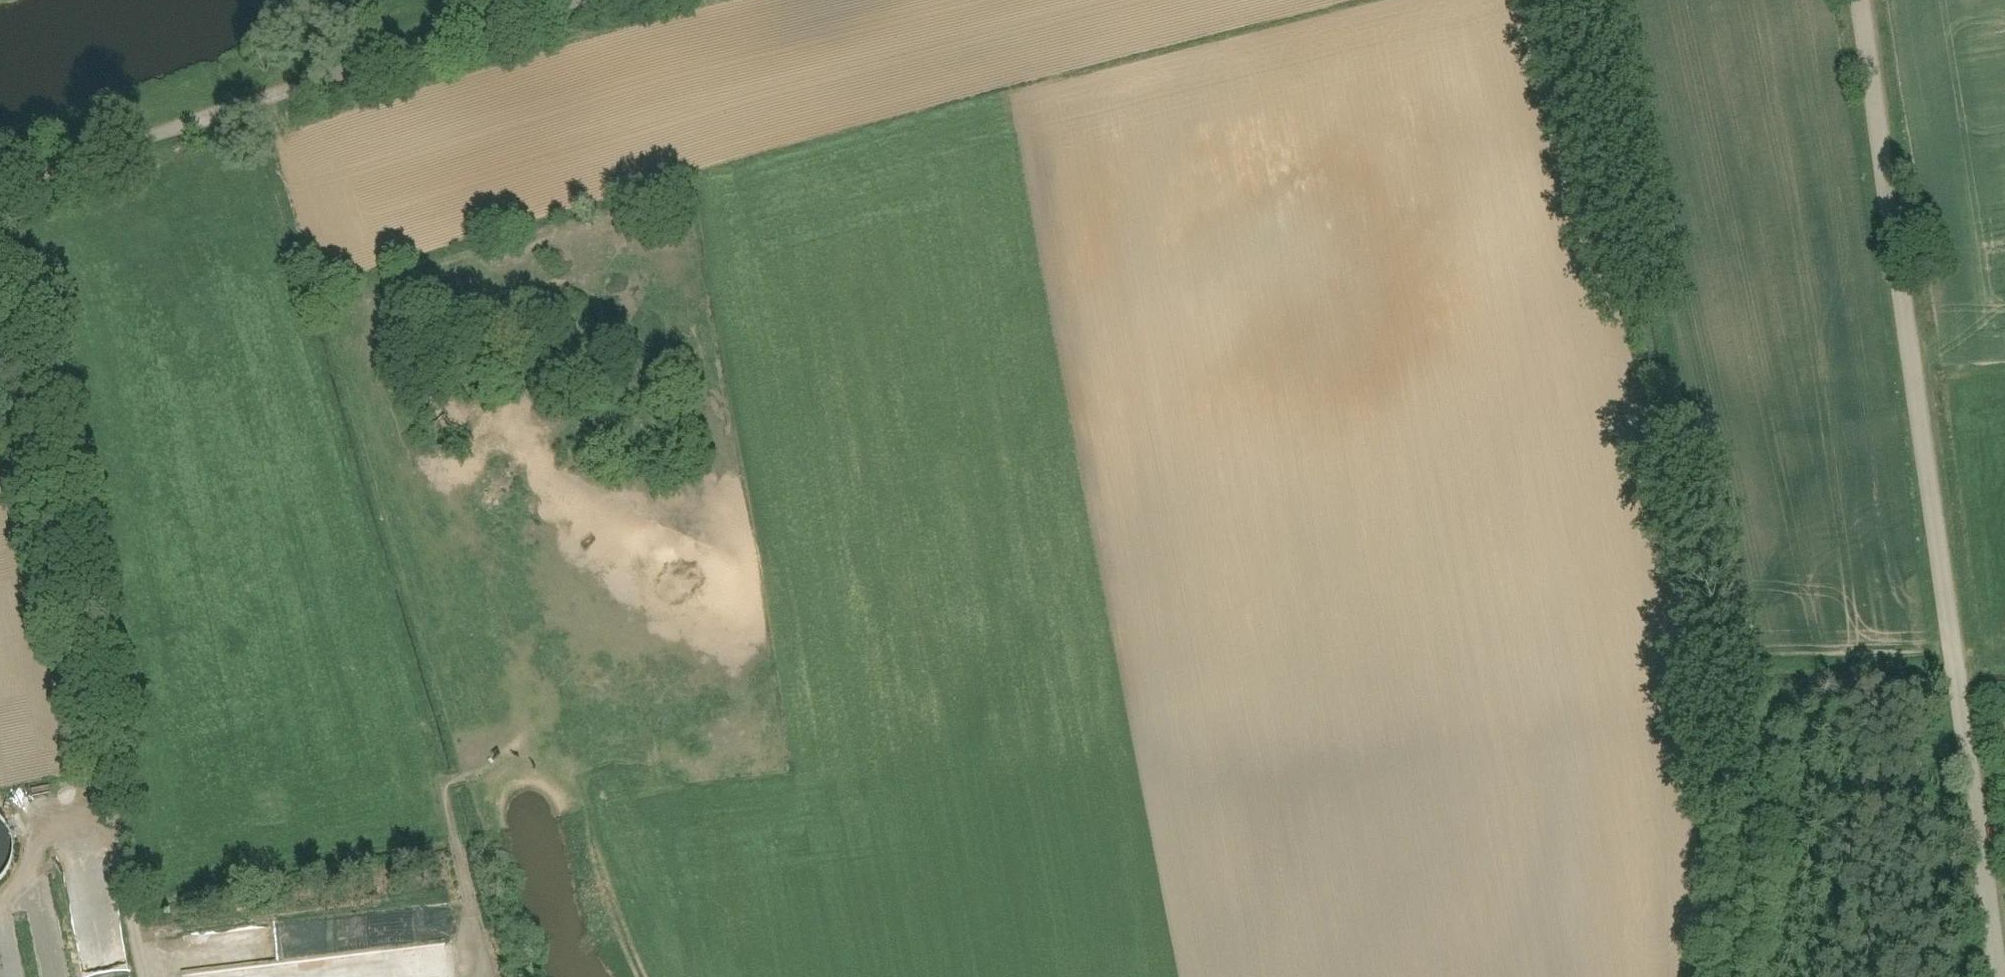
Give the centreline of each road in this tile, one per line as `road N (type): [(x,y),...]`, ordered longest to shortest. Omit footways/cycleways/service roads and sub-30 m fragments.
road 1 (unclassified): [(1861,0),(1990,976)]
road 2 (track): [(139,976),(2,183)]
road 3 (track): [(619,0),(252,97),(0,183)]

